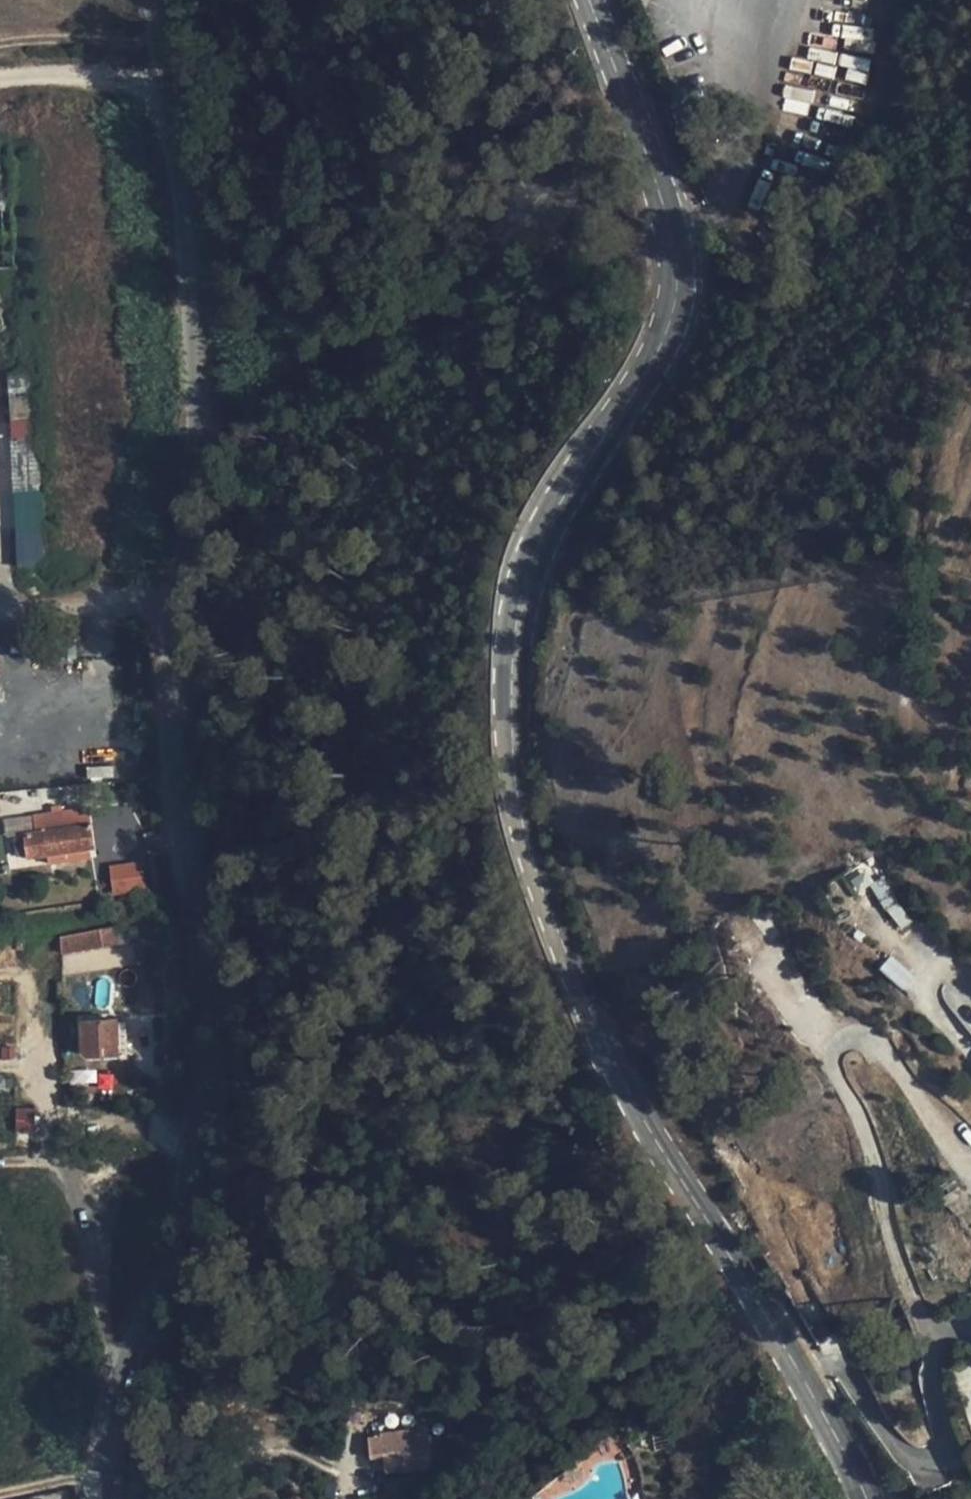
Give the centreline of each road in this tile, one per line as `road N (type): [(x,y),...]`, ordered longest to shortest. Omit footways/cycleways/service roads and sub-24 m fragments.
road 1 (tertiary): [(588,0),(670,217),(673,280),(658,332),(521,551),(509,630),(512,787),(534,885),(640,1112),(866,1498)]
road 2 (residential): [(93,1498),(104,1400),(148,1288),(201,891),(183,680),(196,305),(154,0)]

